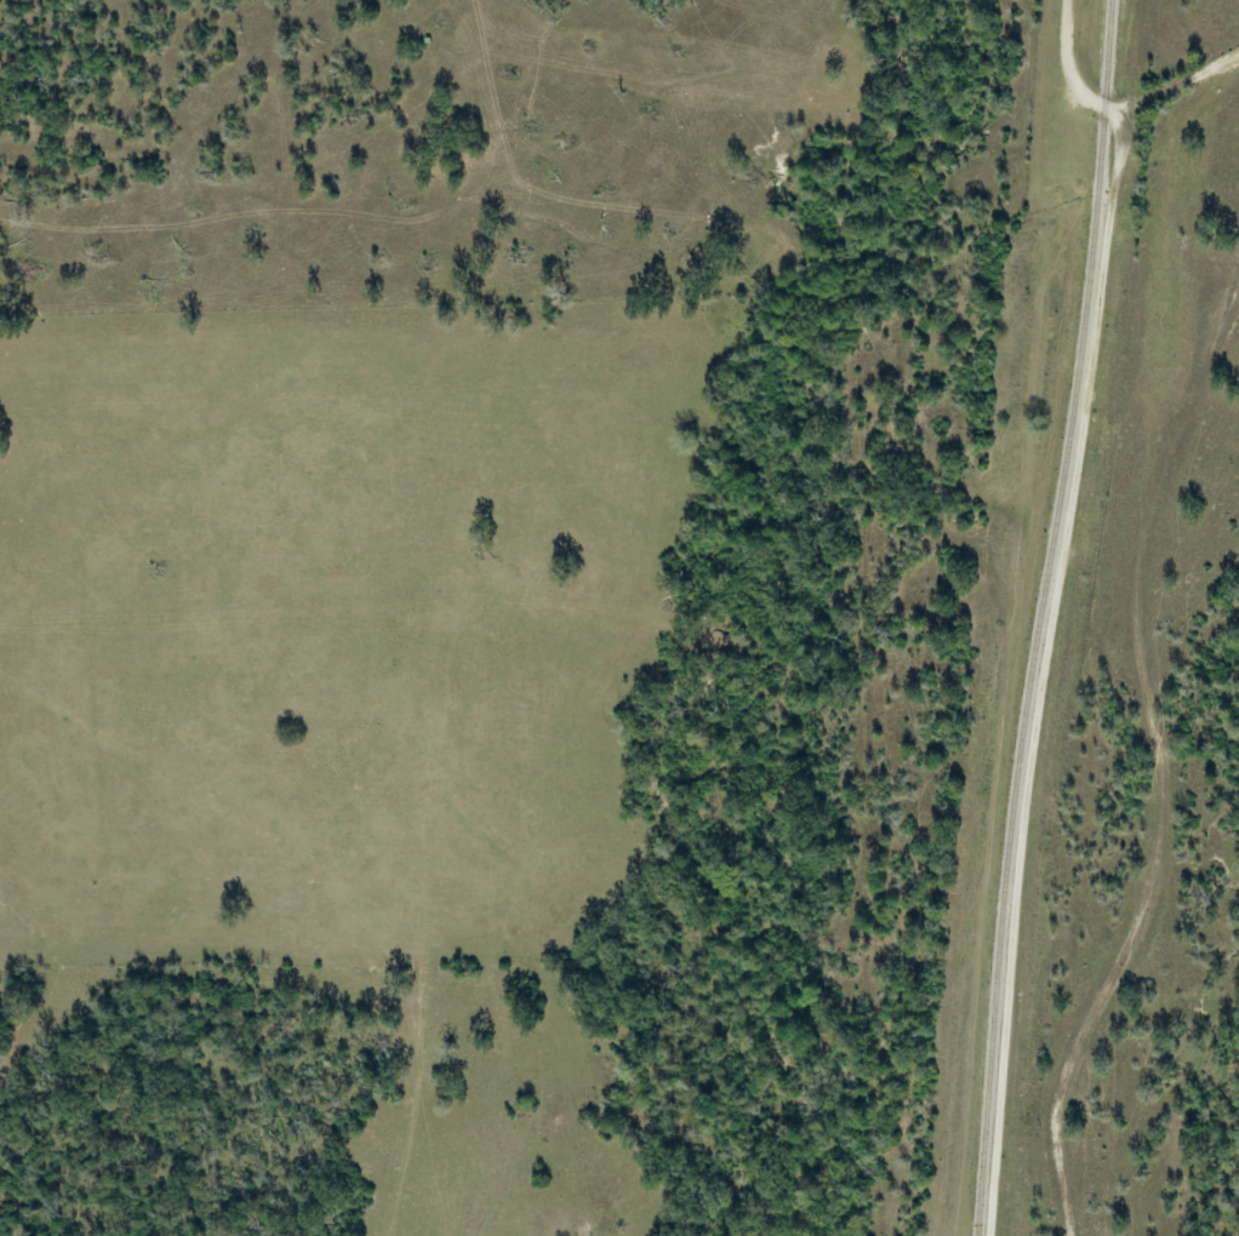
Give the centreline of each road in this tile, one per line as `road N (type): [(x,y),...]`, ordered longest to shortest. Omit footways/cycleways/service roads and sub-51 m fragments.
road 1 (residential): [(1238,63),(1120,111)]

